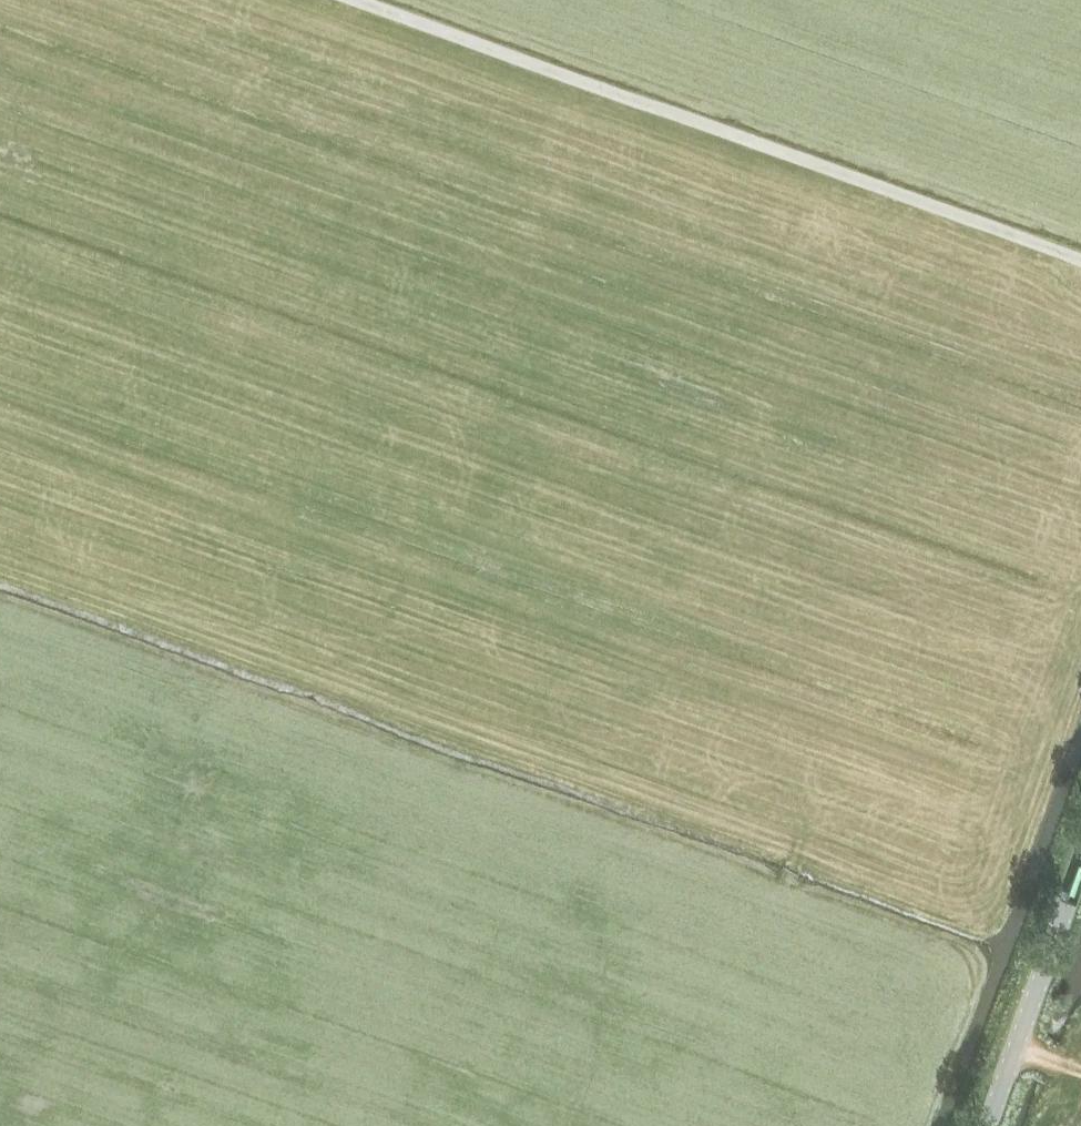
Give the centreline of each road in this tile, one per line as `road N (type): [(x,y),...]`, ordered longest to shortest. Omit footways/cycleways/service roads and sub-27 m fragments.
road 1 (tertiary): [(988,1125),(1080,867)]

